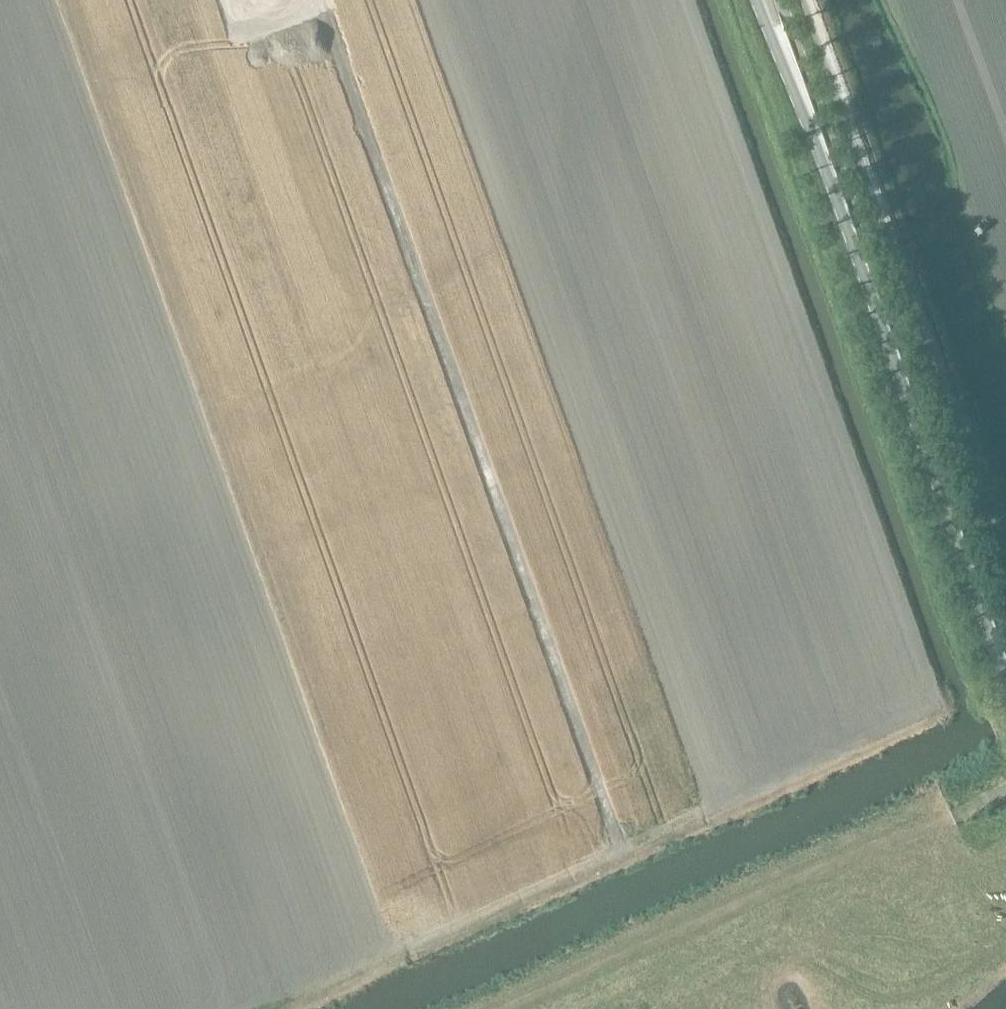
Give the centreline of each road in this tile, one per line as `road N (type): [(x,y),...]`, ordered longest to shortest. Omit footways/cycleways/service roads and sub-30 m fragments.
road 1 (tertiary): [(1005,659),(772,0)]

